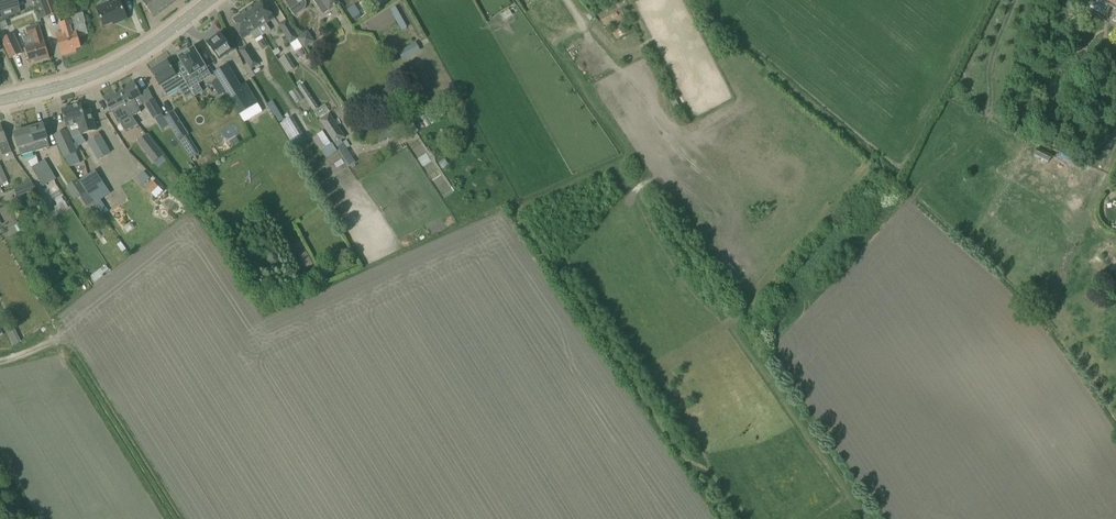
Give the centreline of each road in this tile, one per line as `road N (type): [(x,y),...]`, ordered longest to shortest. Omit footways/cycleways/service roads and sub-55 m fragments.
road 1 (secondary): [(0,100),(111,66),(210,0)]

